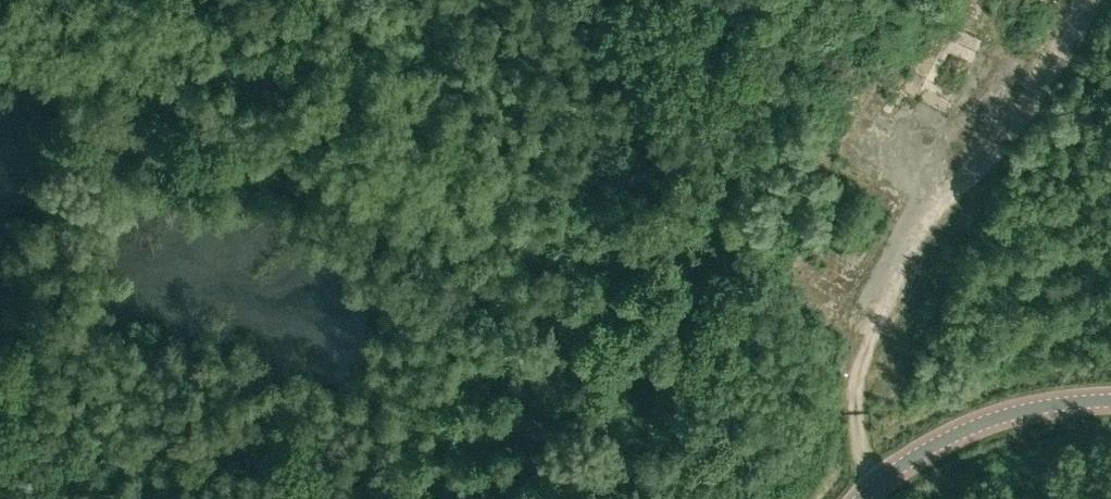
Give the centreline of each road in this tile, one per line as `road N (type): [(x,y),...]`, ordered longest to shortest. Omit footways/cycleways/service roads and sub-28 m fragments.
road 1 (tertiary): [(1110,398),(1050,403),(972,425),(909,458),(860,498)]

